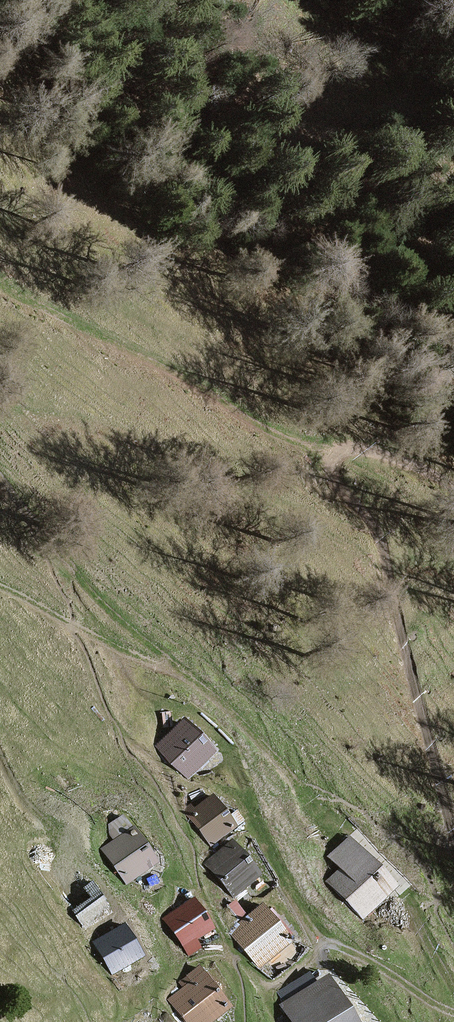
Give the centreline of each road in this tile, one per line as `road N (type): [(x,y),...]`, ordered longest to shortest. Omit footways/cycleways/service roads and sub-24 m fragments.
road 1 (track): [(453,830),(375,551),(330,482),(333,466),(376,451),(453,487)]
road 2 (track): [(348,830),(220,707),(79,596),(0,503)]
road 3 (track): [(333,466),(0,275)]

